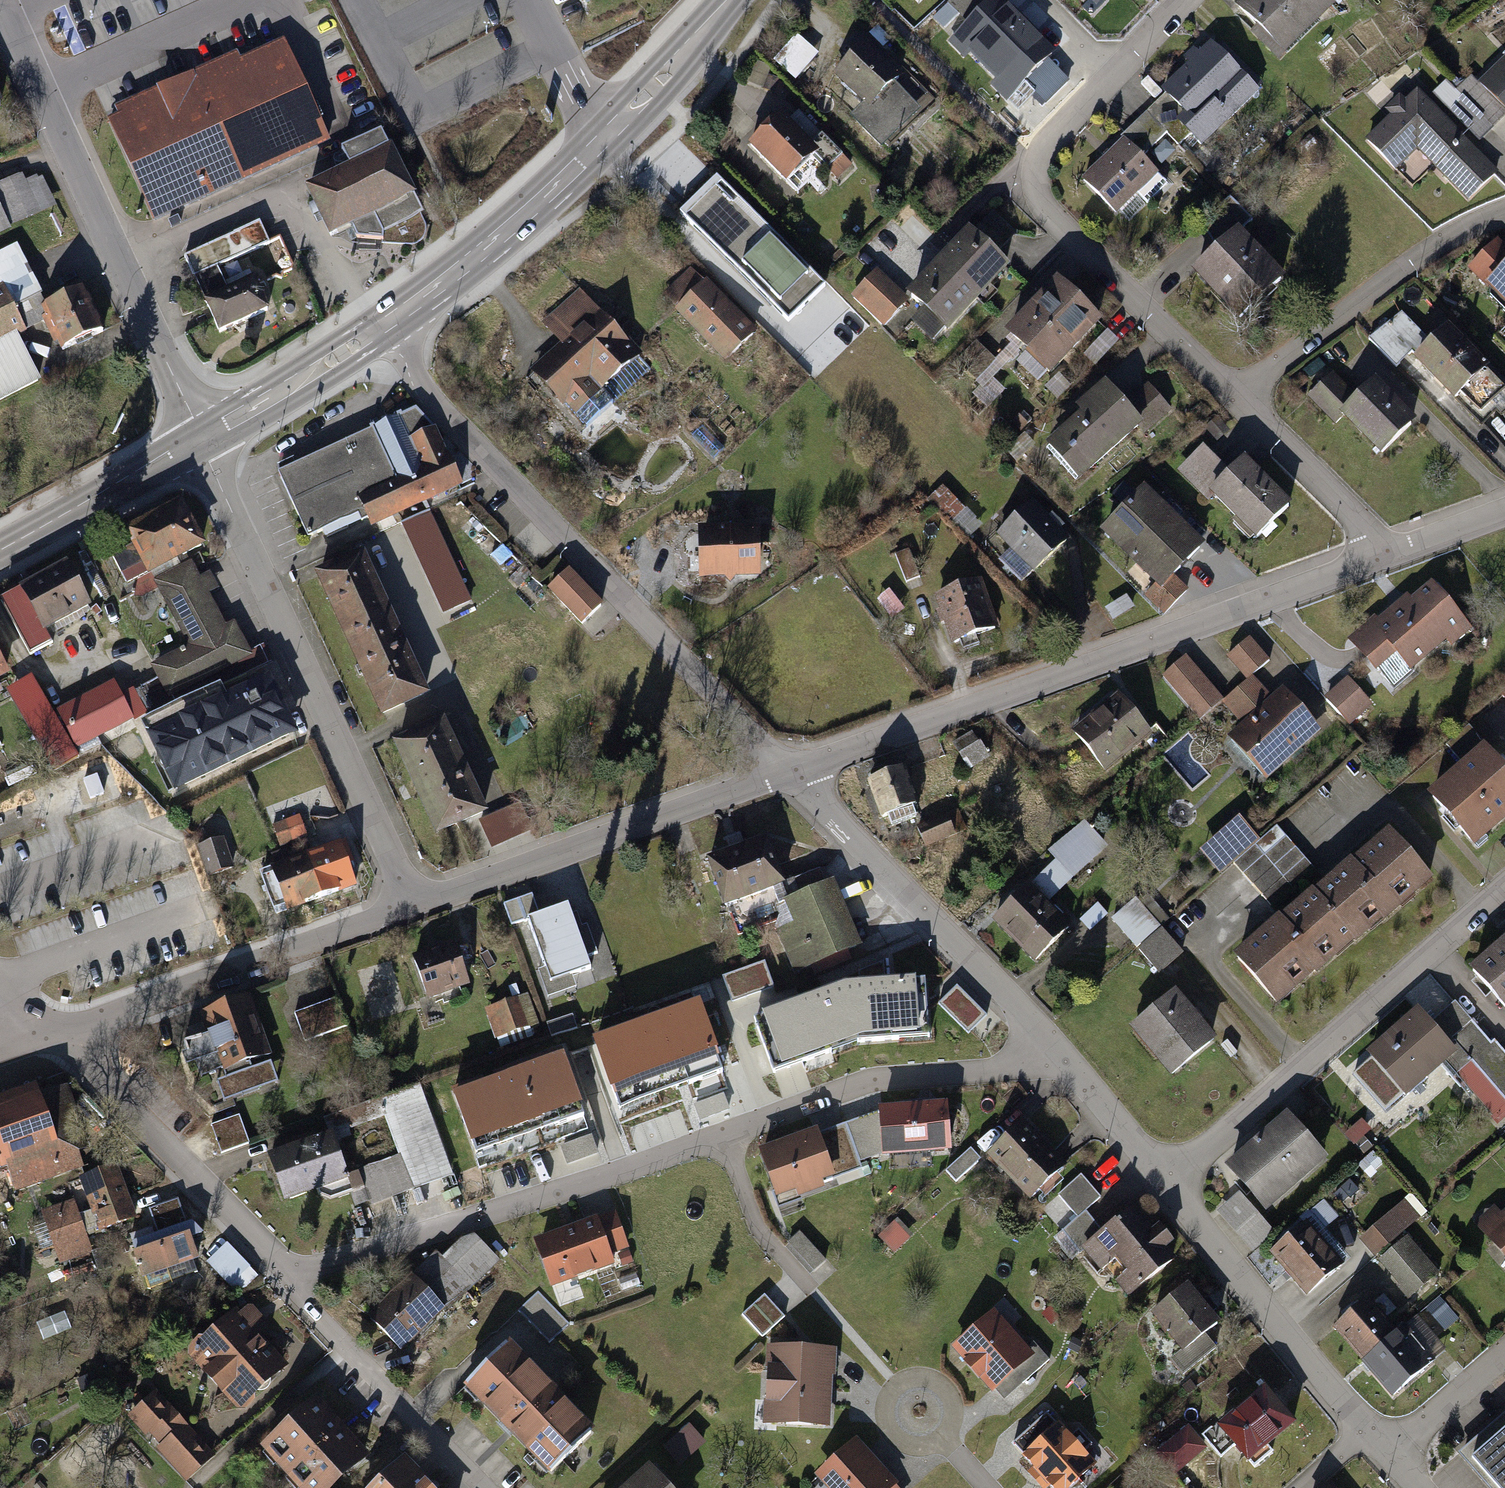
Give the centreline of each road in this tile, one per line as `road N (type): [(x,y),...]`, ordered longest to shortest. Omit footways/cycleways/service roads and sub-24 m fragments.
road 1 (residential): [(293,1277),(665,1158),(871,1082),(990,1073),(1053,1045)]
road 2 (residential): [(788,774),(1379,560)]
road 3 (residential): [(384,324),(436,402),(788,774)]
road 4 (residential): [(1177,0),(1027,149),(1028,176),(1172,341),(1237,399)]
road 5 (residential): [(199,439),(414,908)]
road 6 (residential): [(2,0),(199,439)]
road 7 (primary): [(384,324),(486,247),(609,135),(729,0)]
road 8 (residential): [(1167,1183),(1504,889)]
road 9 (residential): [(414,908),(788,774)]
road 10 (residential): [(788,774),(1053,1045)]
road 11 (residential): [(60,1036),(414,908)]
road 12 (residential): [(60,1036),(293,1277)]
road 13 (residential): [(1504,214),(1407,267),(1237,399)]
road 14 (residential): [(1167,1183),(1365,1424)]
road 15 (residential): [(293,1277),(310,1310),(486,1487)]
road 16 (primary): [(0,547),(199,439)]
road 17 (primary): [(199,439),(384,324)]
road 18 (residential): [(1237,399),(1360,523),(1379,560)]
road 19 (residential): [(1053,1045),(1167,1183)]
road 20 (residential): [(1504,1350),(1387,1449)]
road 21 (residential): [(1379,560),(1504,515)]

